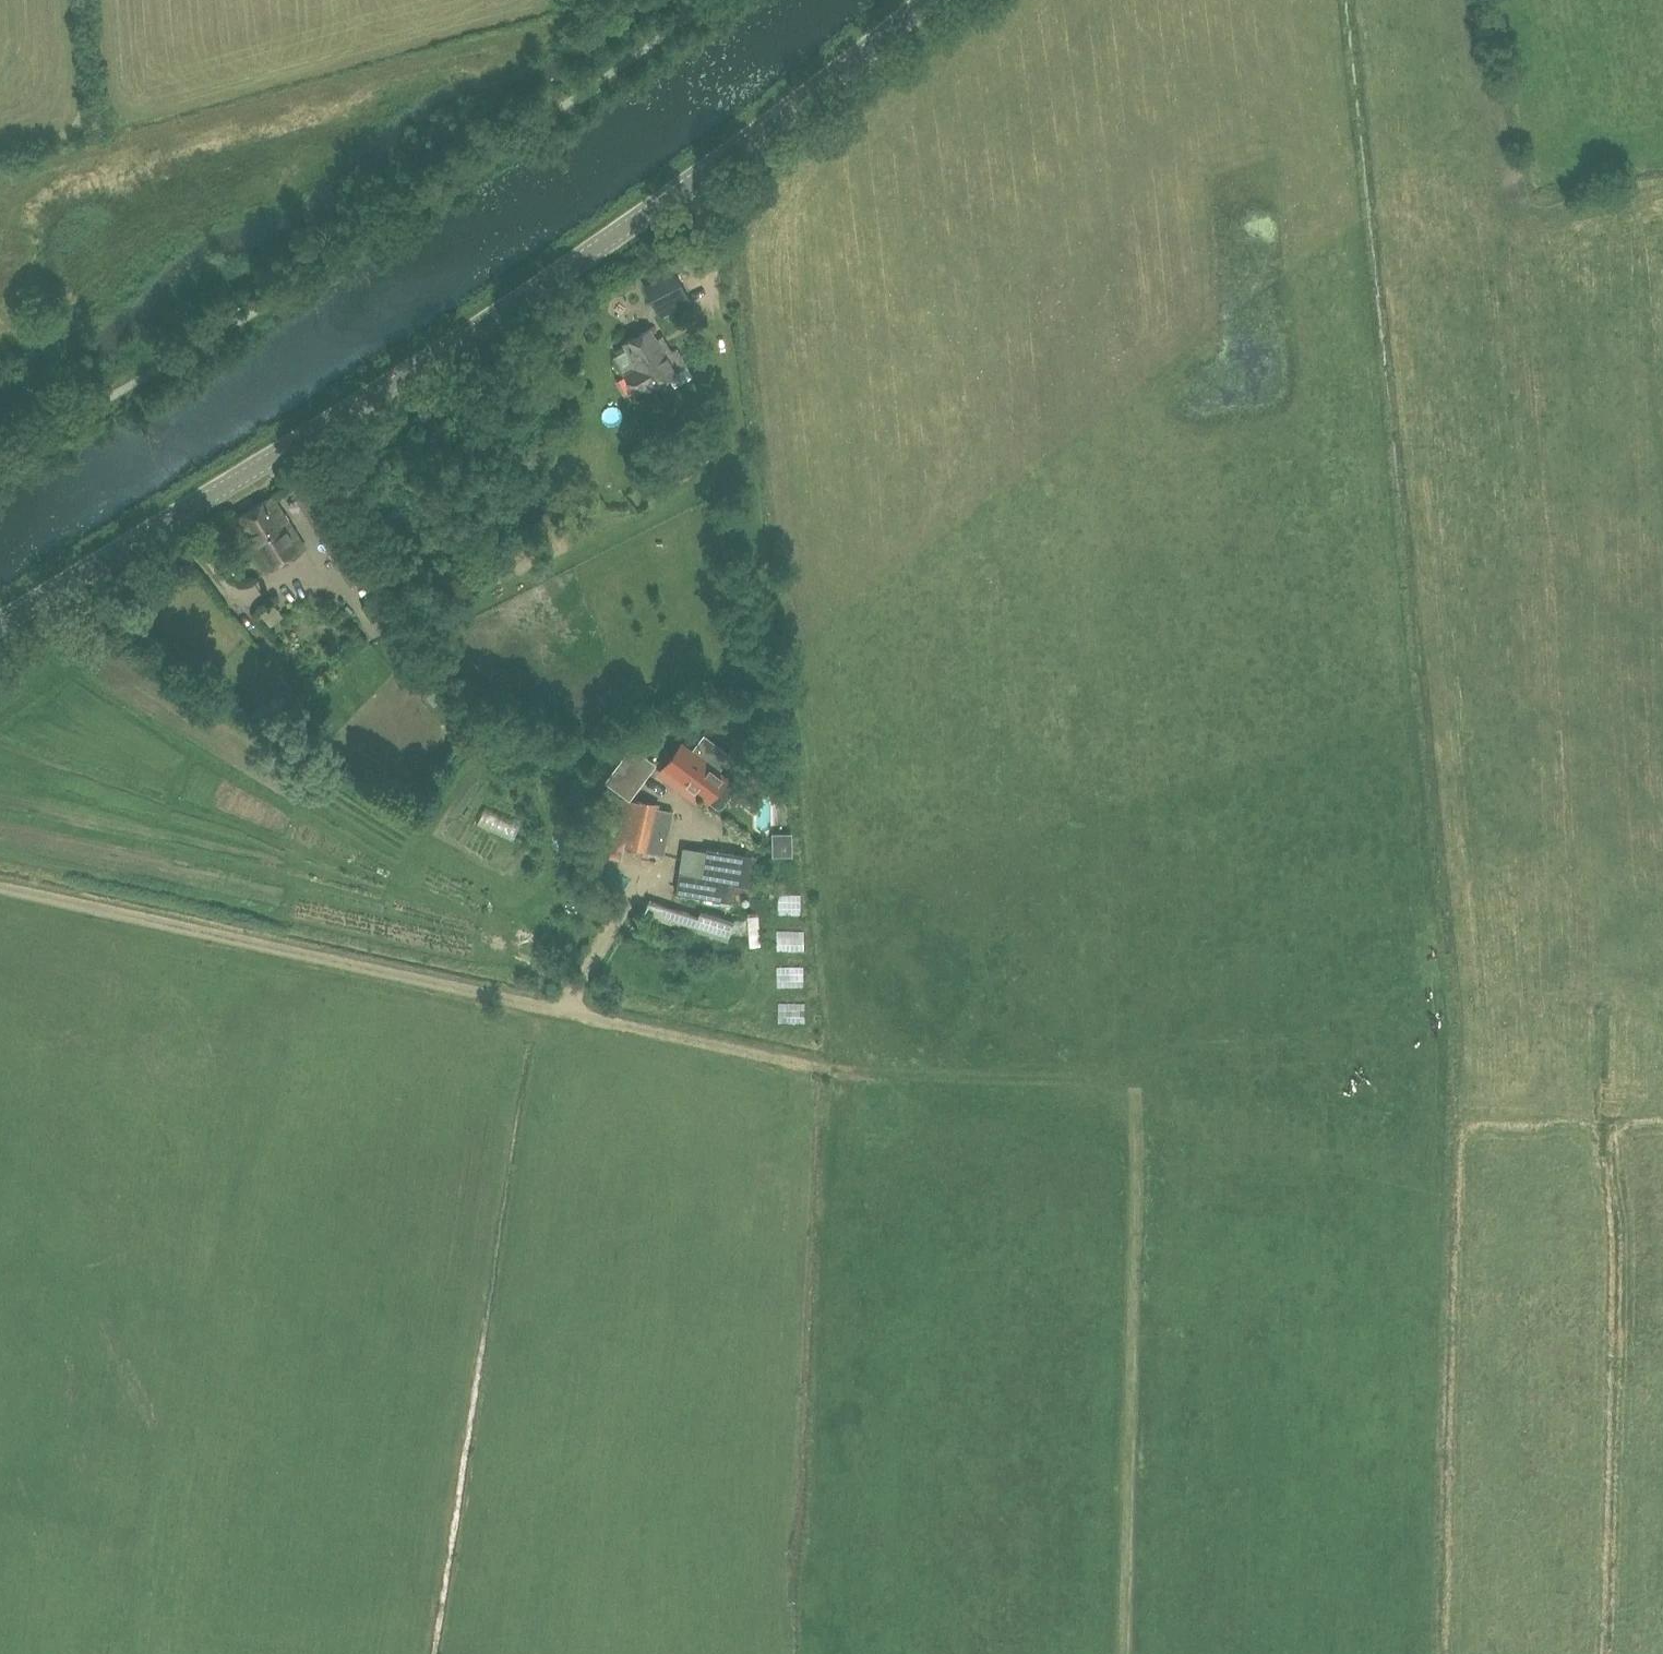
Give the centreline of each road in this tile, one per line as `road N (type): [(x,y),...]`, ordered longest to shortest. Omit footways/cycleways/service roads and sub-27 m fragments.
road 1 (tertiary): [(0,622),(530,293),(678,192),(927,0)]

